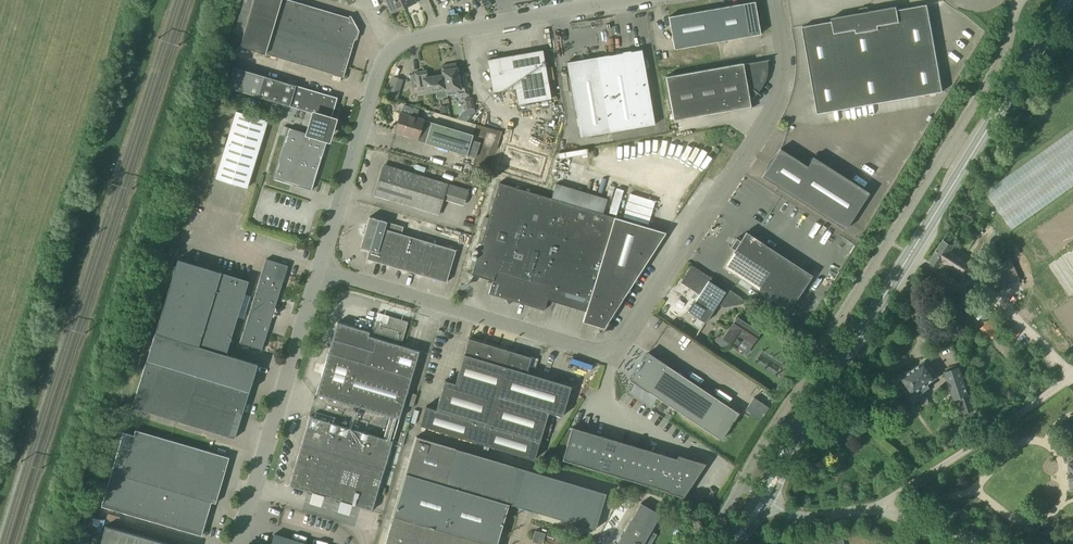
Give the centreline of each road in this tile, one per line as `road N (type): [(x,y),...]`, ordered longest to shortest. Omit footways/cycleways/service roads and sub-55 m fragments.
road 1 (unclassified): [(775,0),(780,94),(620,343),(590,351),(318,272)]
road 2 (tertiary): [(766,499),(1067,0)]
road 3 (unclassified): [(318,272),(392,52),(417,38),(633,0)]
road 4 (unclassified): [(238,543),(318,272)]
road 5 (unclassified): [(872,512),(1072,379)]

